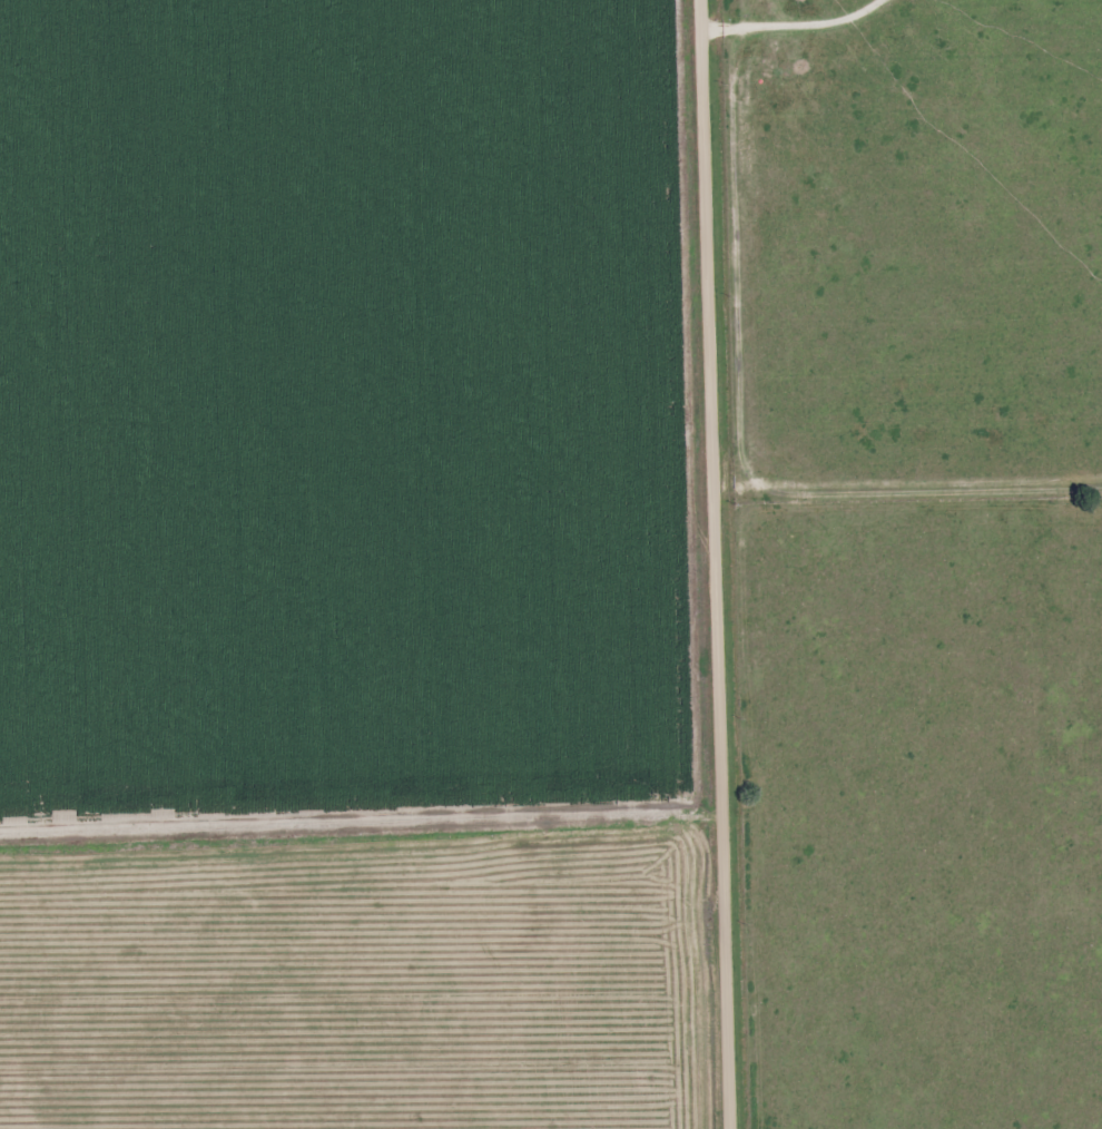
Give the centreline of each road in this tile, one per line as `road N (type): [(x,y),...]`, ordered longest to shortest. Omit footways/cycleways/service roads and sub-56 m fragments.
road 1 (residential): [(736,1128),(706,0)]

